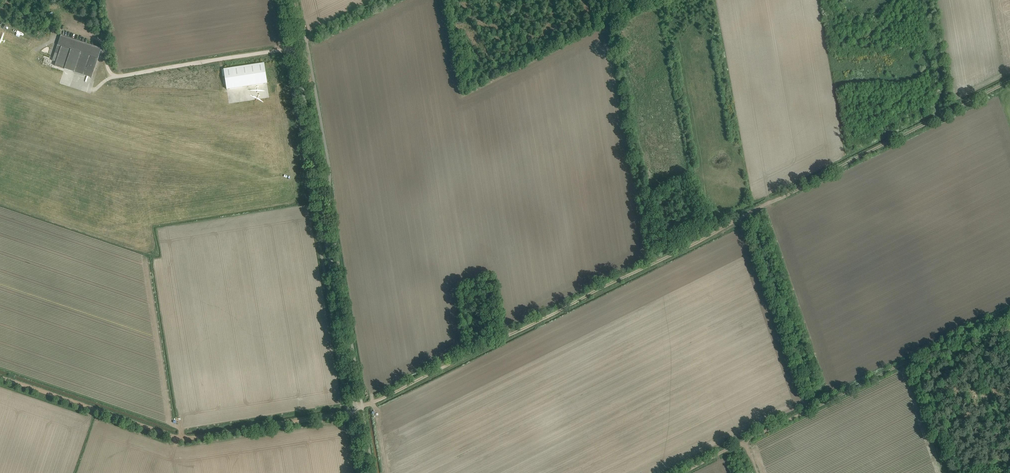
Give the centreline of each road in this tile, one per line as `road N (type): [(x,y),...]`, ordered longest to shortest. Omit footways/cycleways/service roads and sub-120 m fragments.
road 1 (tertiary): [(365,472),(284,0)]
road 2 (track): [(756,212),(365,408)]
road 3 (track): [(0,379),(180,440),(348,413)]
road 4 (track): [(1009,82),(756,212)]
road 5 (track): [(284,48),(116,75),(105,66),(101,36),(70,17),(66,0)]
road 6 (track): [(1009,313),(804,413)]

